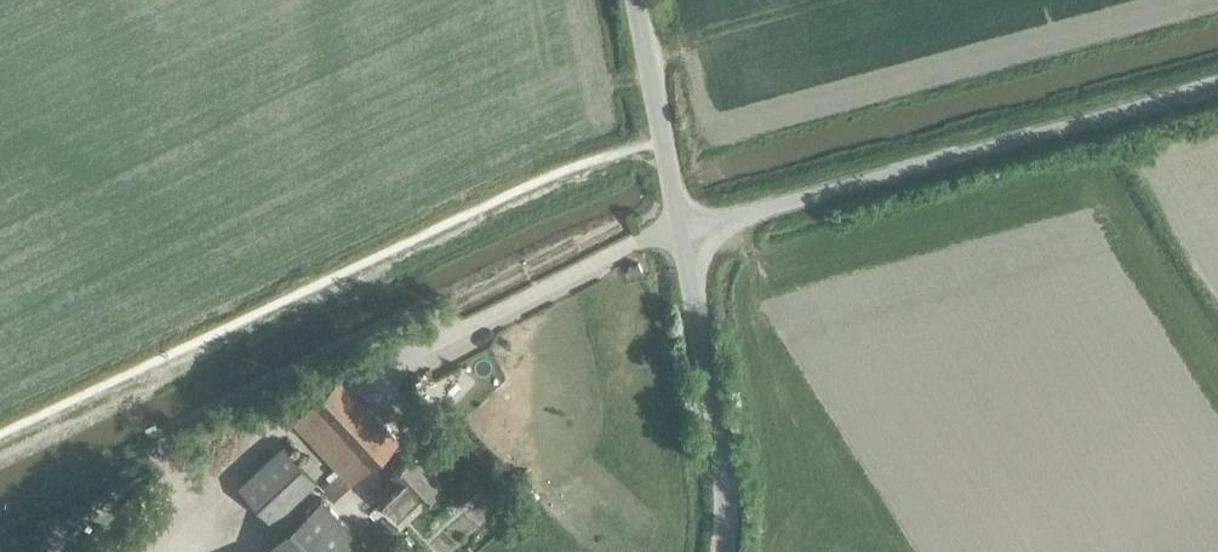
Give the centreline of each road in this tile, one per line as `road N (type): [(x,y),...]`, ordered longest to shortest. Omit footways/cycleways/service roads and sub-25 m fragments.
road 1 (unclassified): [(684,222),(1217,79)]
road 2 (unclassified): [(722,551),(724,466),(684,222)]
road 3 (unclassified): [(684,222),(637,0)]

